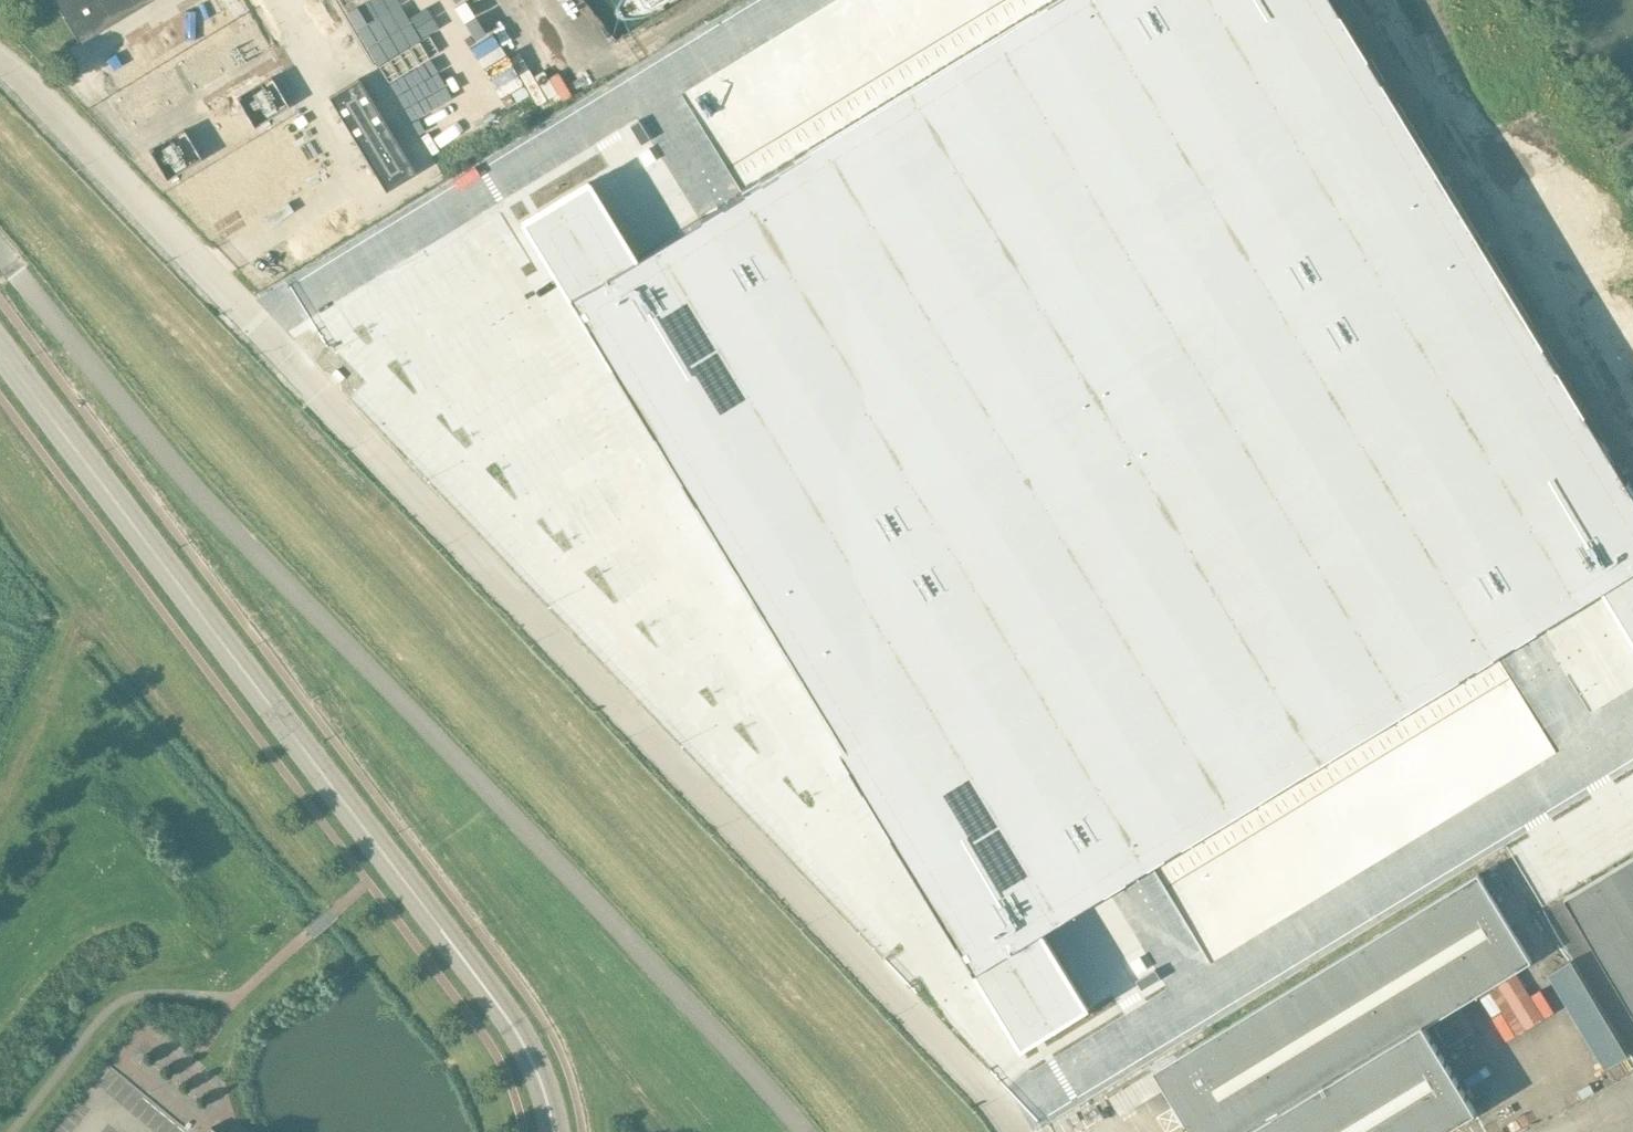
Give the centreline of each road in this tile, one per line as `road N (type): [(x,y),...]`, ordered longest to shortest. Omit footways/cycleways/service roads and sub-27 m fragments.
road 1 (unclassified): [(1014,1131),(0,62)]
road 2 (tertiary): [(554,1131),(533,1064),(484,983),(0,345)]

